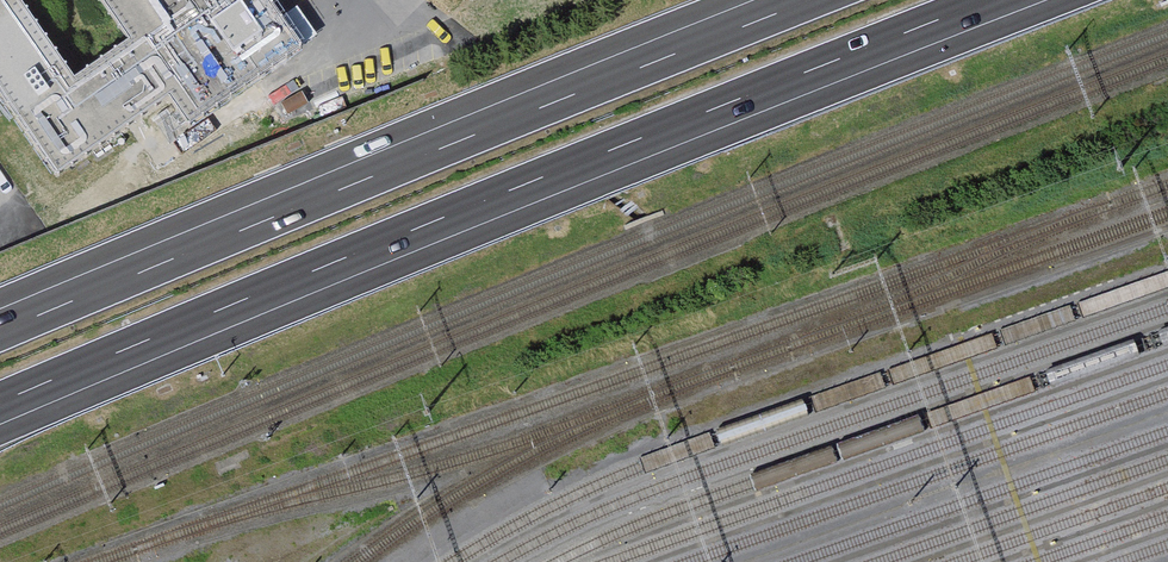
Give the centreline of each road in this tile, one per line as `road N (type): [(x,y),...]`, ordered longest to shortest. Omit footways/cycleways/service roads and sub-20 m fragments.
road 1 (motorway): [(0,403),(989,0)]
road 2 (motorway): [(809,0),(0,331)]

